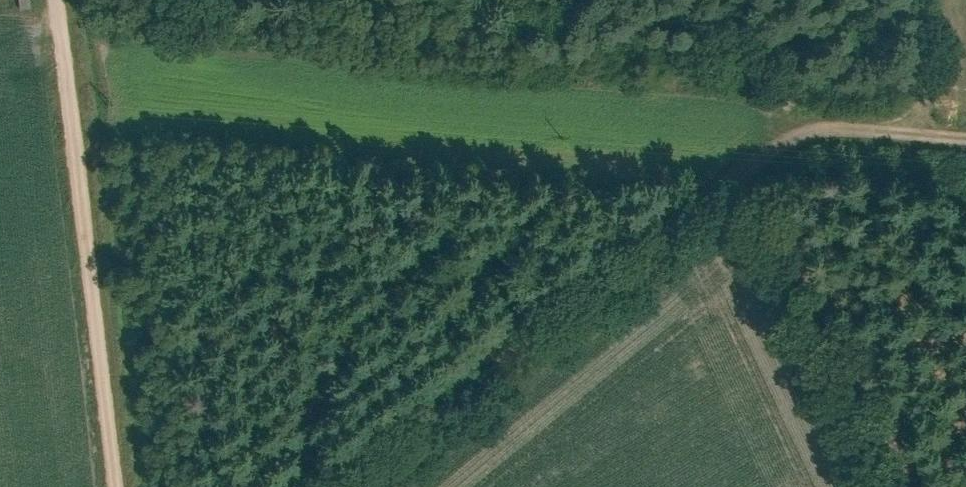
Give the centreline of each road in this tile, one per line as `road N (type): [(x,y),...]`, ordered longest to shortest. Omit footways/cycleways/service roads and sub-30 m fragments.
road 1 (track): [(965,131),(788,120),(343,486)]
road 2 (track): [(119,486),(60,0)]
road 3 (track): [(695,197),(845,486)]
road 4 (track): [(709,0),(750,80),(788,120)]
road 5 (track): [(916,0),(937,129)]

